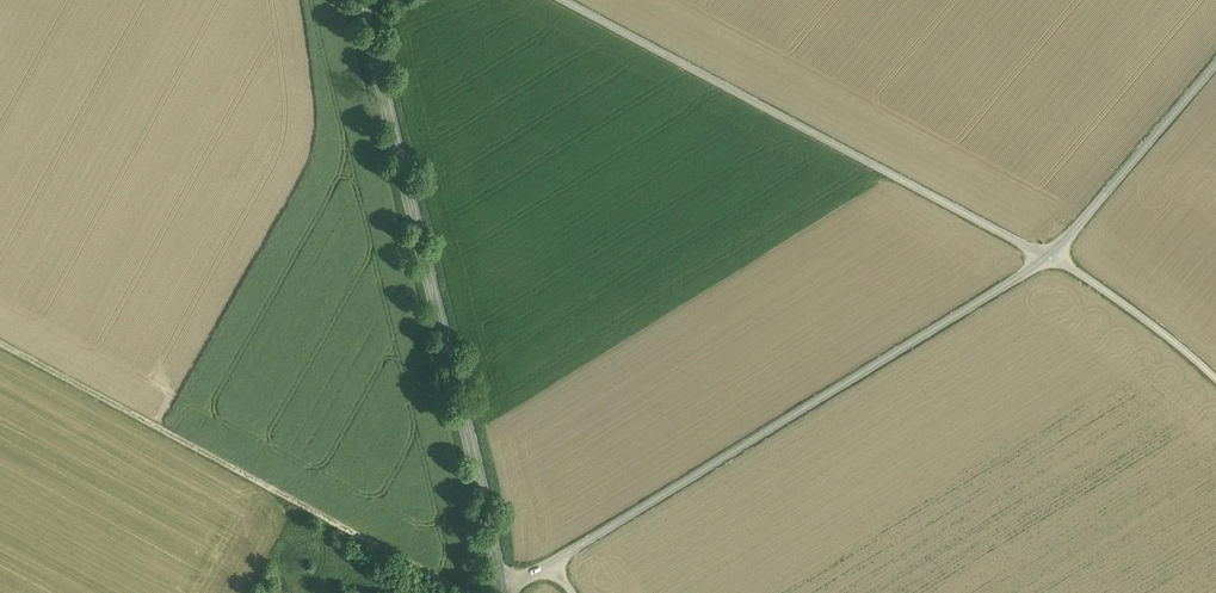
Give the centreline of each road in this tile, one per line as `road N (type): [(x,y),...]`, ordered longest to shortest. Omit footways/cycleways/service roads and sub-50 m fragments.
road 1 (secondary): [(501,584),(361,0)]
road 2 (unclassified): [(551,563),(1048,257)]
road 3 (unclassified): [(565,0),(1048,257)]
road 4 (track): [(0,344),(461,592)]
road 5 (unclassified): [(1048,257),(1215,64)]
road 6 (unclassified): [(1215,380),(1161,331),(1048,257)]

